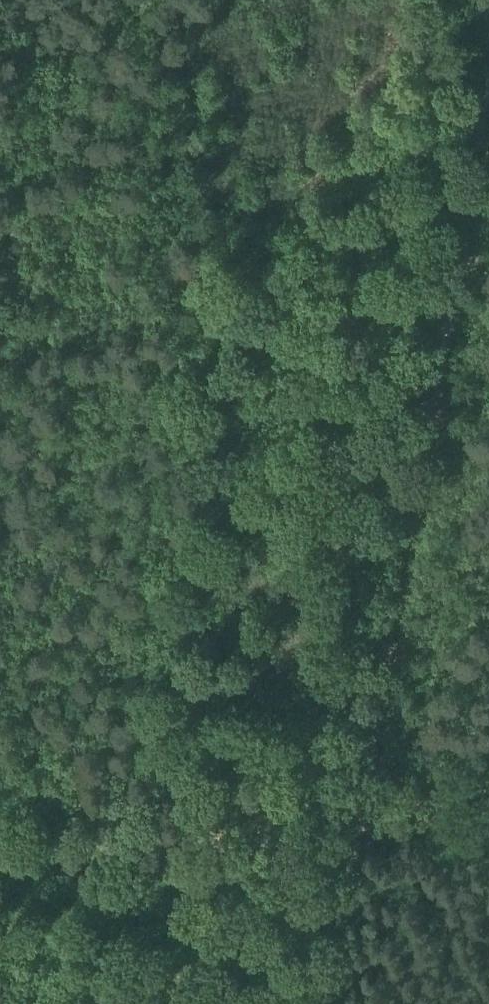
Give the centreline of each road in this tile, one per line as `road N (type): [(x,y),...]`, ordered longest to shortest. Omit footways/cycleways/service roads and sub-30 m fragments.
road 1 (track): [(488,97),(337,832)]
road 2 (track): [(0,806),(350,769)]
road 3 (track): [(337,832),(0,868)]
road 4 (track): [(315,1003),(337,832)]
road 5 (track): [(488,818),(337,832)]

